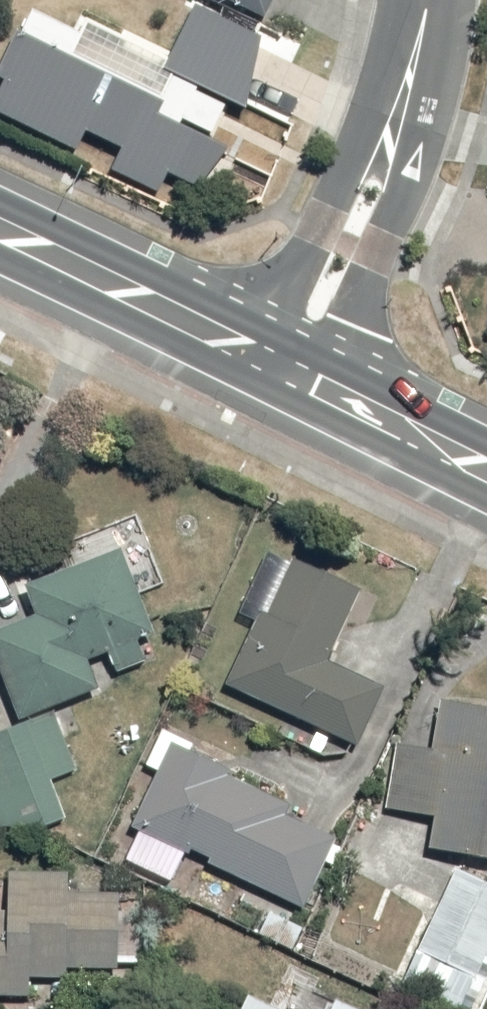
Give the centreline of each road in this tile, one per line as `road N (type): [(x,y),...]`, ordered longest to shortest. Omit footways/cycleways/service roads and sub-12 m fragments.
road 1 (residential): [(297,348),(410,82),(429,0)]
road 2 (secondary): [(0,206),(297,348)]
road 3 (secondary): [(279,396),(0,263)]
road 4 (secondary): [(486,497),(279,396)]
road 5 (secondary): [(297,348),(486,442)]

